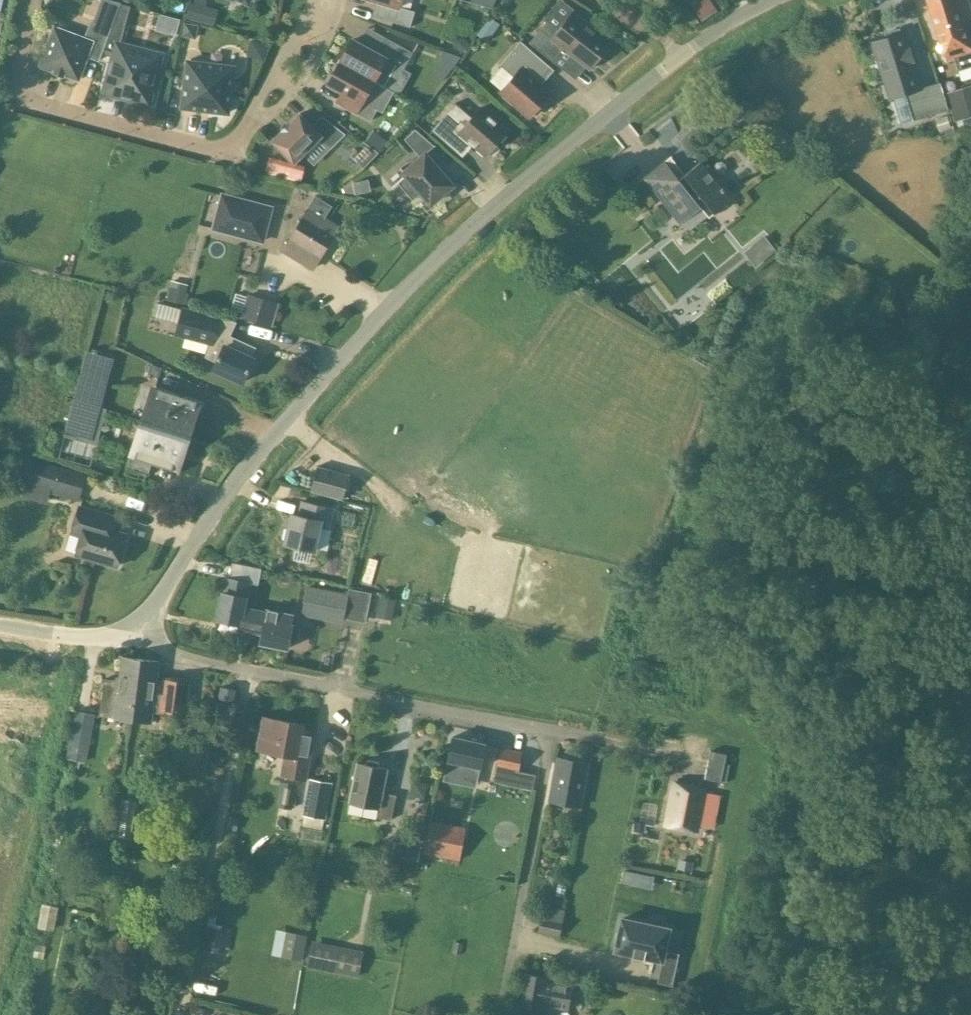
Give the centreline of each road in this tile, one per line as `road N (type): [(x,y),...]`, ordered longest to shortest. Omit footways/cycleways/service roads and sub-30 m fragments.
road 1 (unclassified): [(131,621),(151,606),(245,472),(408,290),(579,138),(773,0)]
road 2 (residential): [(499,1014),(549,736),(532,723),(172,650),(131,621)]
road 3 (residential): [(234,143),(211,146),(33,101),(17,83),(32,0)]
road 4 (residential): [(256,121),(314,62),(339,0)]
road 5 (residential): [(317,0),(282,54),(256,121)]
road 6 (unclassified): [(0,626),(79,637),(131,621)]

